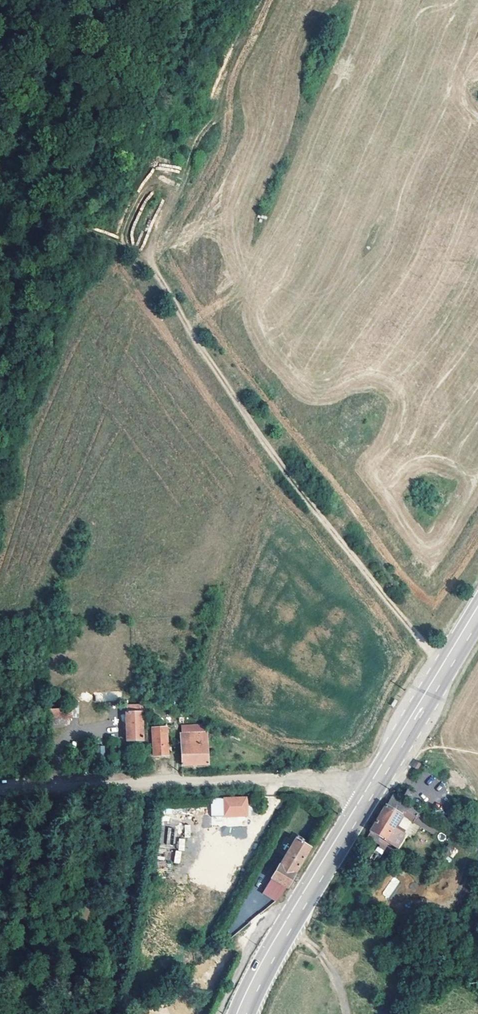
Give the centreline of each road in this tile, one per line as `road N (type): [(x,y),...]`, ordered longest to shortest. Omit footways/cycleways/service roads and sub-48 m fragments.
road 1 (track): [(150,257),(253,428),(440,668)]
road 2 (secondary): [(292,927),(477,612)]
road 3 (track): [(369,797),(320,782),(123,789)]
road 4 (unclassified): [(292,927),(276,918),(258,932),(218,1013)]
road 5 (track): [(123,789),(0,793)]

